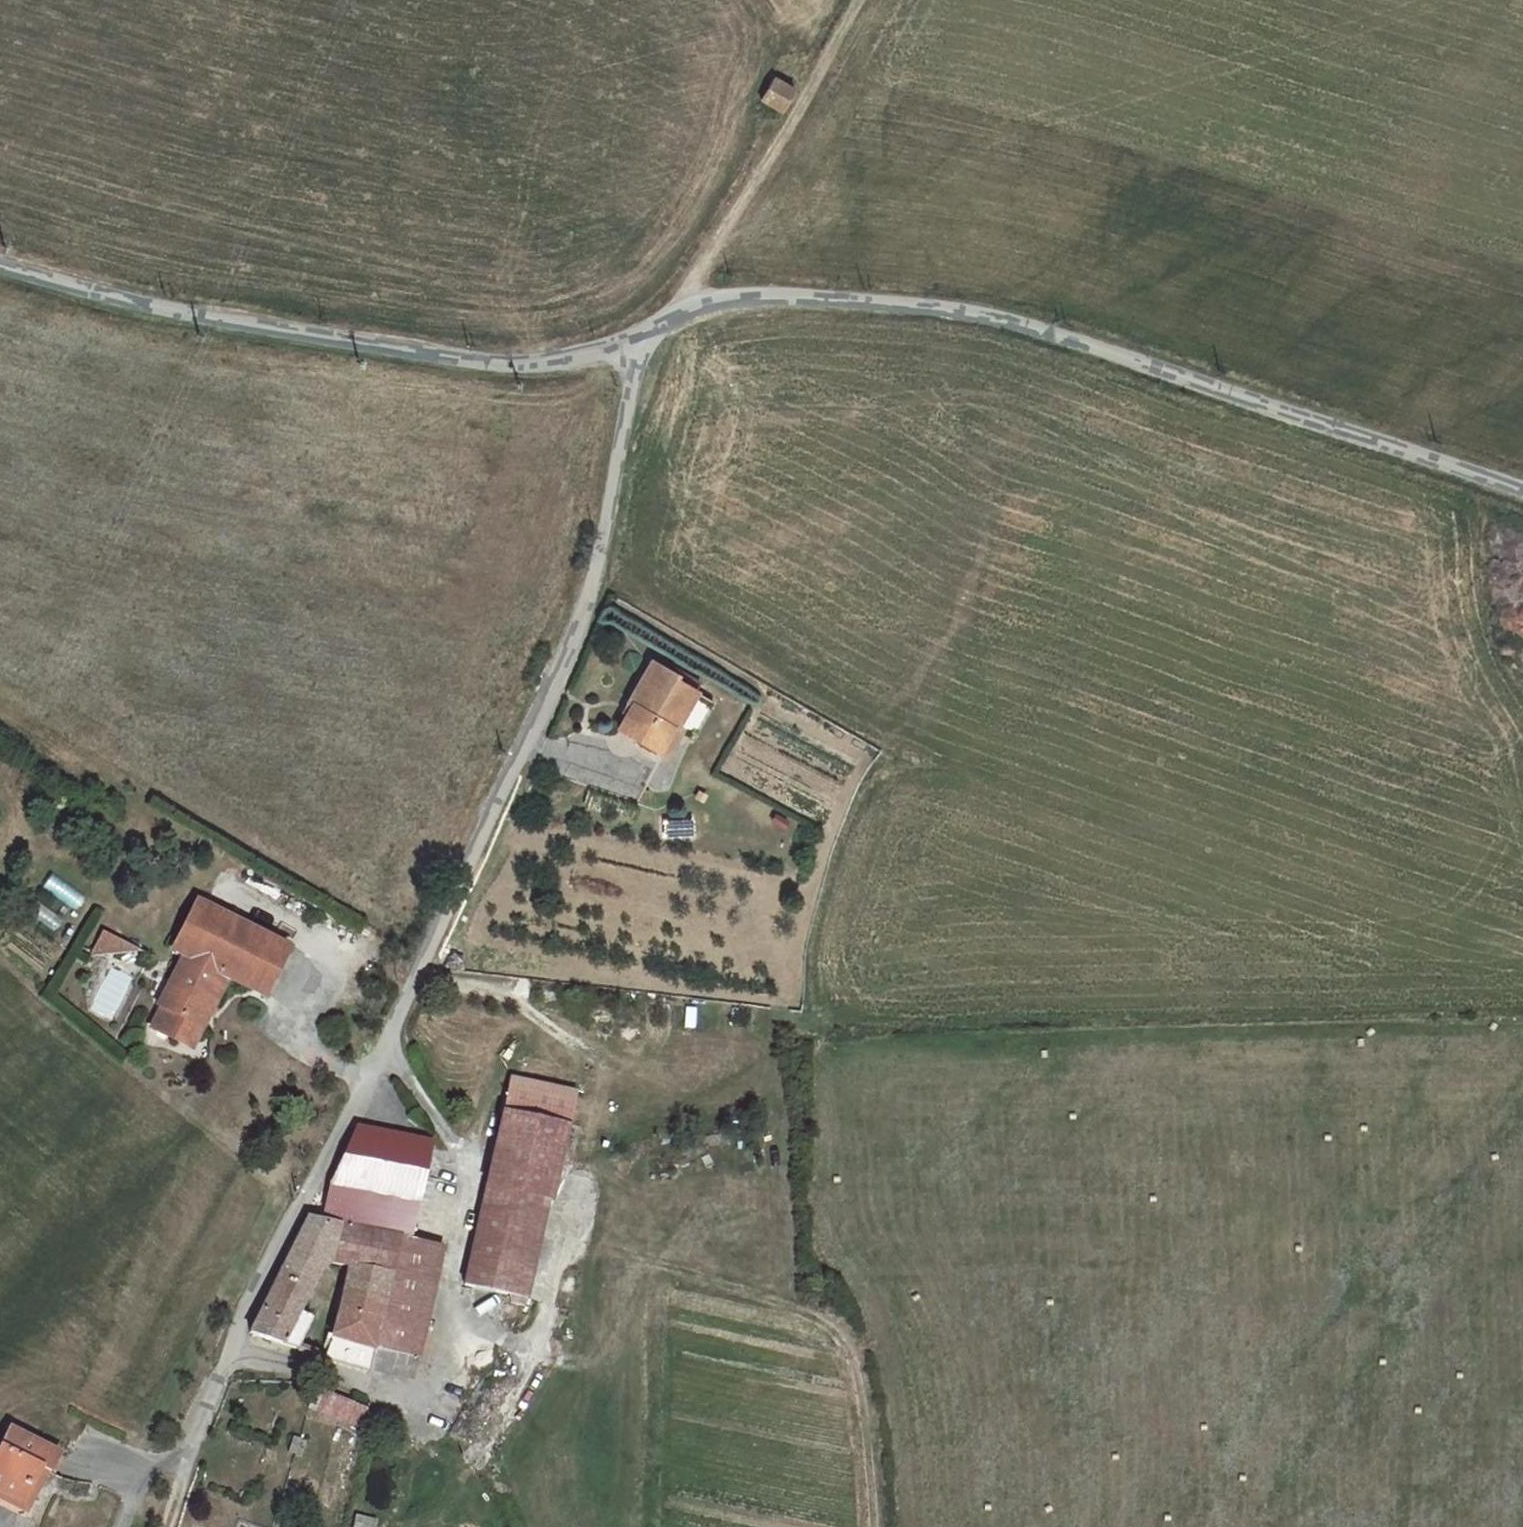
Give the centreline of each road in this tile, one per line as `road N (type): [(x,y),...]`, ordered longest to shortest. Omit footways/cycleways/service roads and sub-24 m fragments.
road 1 (unclassified): [(630,345),(605,537),(555,689),(386,1048),(241,1317),(185,1463)]
road 2 (unclassified): [(1522,492),(983,317),(778,294),(727,297),(678,312),(630,345)]
road 3 (unclassified): [(630,345),(544,364),(483,363),(183,314),(0,267)]
road 4 (track): [(678,312),(789,134),(859,0)]

